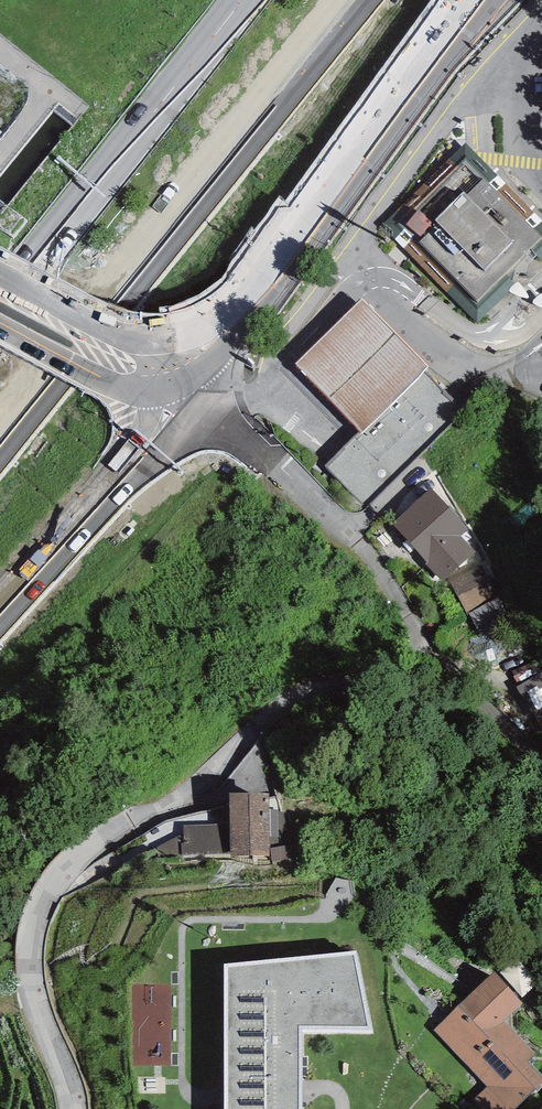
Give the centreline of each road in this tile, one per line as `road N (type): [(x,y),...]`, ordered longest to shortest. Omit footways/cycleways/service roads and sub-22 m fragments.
road 1 (unclassified): [(71,1108),(32,976),(43,908),(63,873),(87,850),(204,782),(297,696),(394,667),(410,639),(403,603),(358,542),(171,363)]
road 2 (motorway): [(0,439),(356,0)]
road 3 (secondary): [(171,363),(213,342),(243,312),(475,0)]
road 4 (motorway): [(242,0),(0,306)]
road 5 (motorway): [(0,607),(151,441),(168,412),(171,363)]
road 6 (secondary): [(171,363),(120,362),(0,300)]

